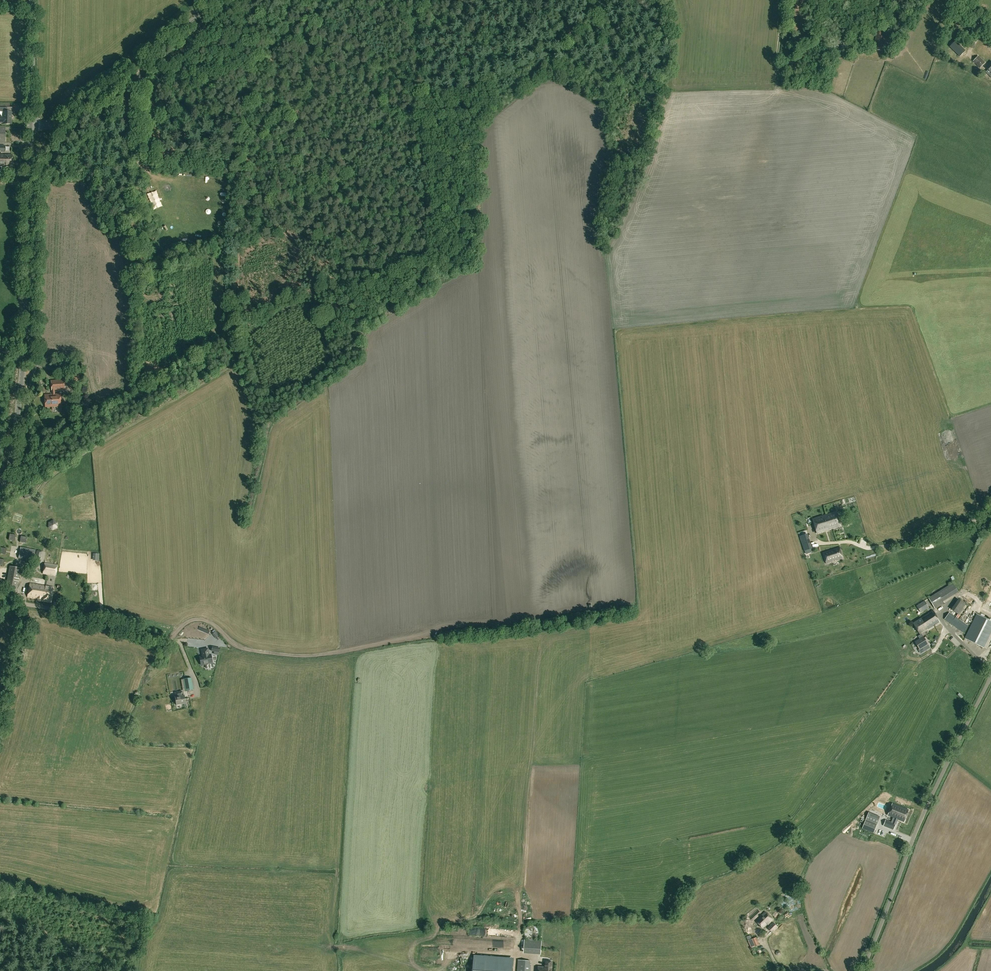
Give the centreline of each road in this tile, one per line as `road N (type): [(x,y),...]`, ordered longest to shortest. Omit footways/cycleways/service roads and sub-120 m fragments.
road 1 (tertiary): [(0,498),(24,366),(31,127)]
road 2 (unclassified): [(990,675),(928,802),(862,970)]
road 3 (tertiary): [(31,127),(60,120),(216,0)]
road 4 (track): [(134,63),(135,278)]
road 5 (tertiary): [(31,127),(33,6)]

